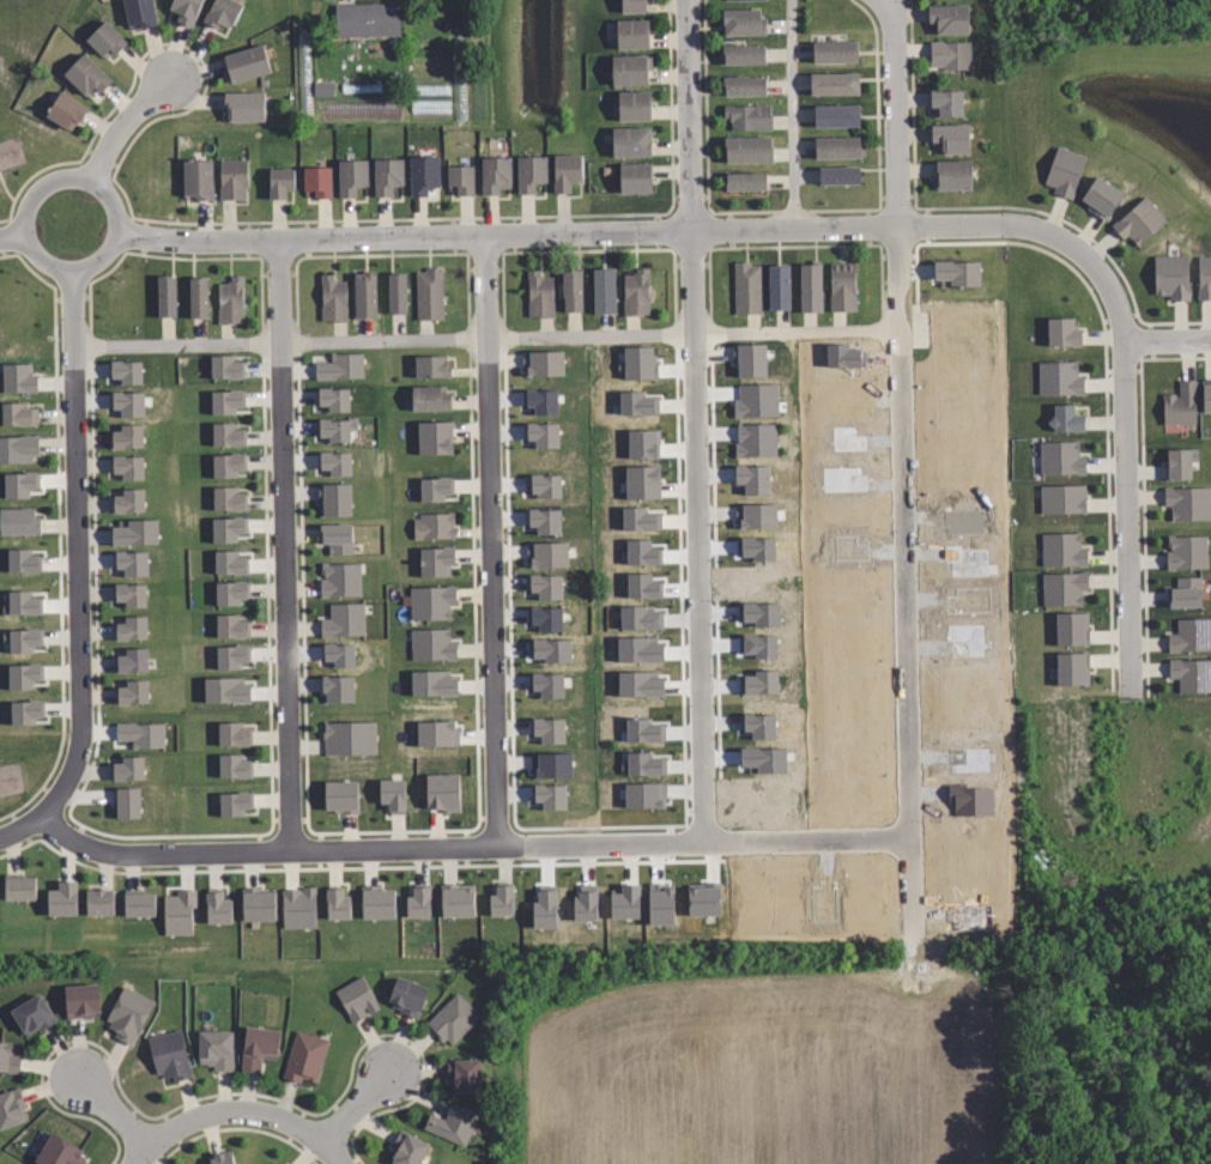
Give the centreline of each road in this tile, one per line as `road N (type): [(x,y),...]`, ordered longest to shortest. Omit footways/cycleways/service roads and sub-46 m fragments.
road 1 (residential): [(123,234),(1005,228),(1050,236),(1091,265),(1113,296),(1126,339),(1210,337)]
road 2 (residential): [(903,838),(116,855),(77,842),(43,816)]
road 3 (residential): [(688,0),(707,843)]
road 4 (residential): [(280,237),(290,851)]
road 5 (residential): [(483,235),(496,847)]
road 6 (residential): [(75,277),(78,746),(43,816)]
road 7 (residential): [(903,838),(902,356)]
road 8 (residential): [(1126,339),(1134,698)]
road 9 (residential): [(887,0),(902,356)]
road 10 (residential): [(19,223),(29,255),(75,277),(107,263),(123,234),(119,200),(78,171),(31,190),(19,223)]
road 11 (residential): [(241,1110),(176,1127),(137,1163)]

